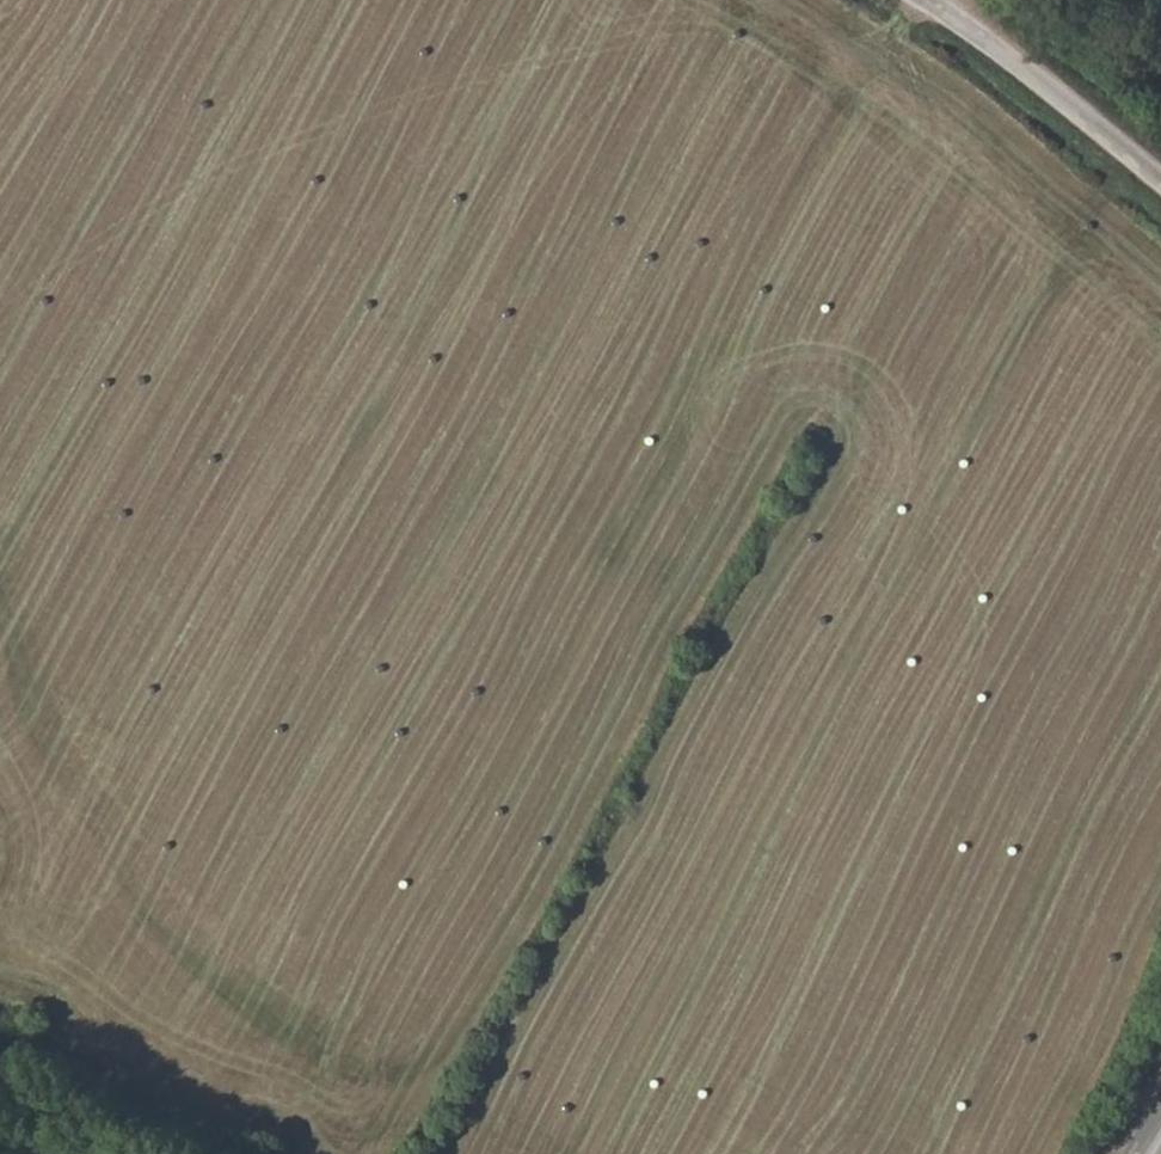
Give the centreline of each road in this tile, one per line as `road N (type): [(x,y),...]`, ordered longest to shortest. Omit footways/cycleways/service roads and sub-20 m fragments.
road 1 (unclassified): [(937,0),(984,28),(1160,170)]

